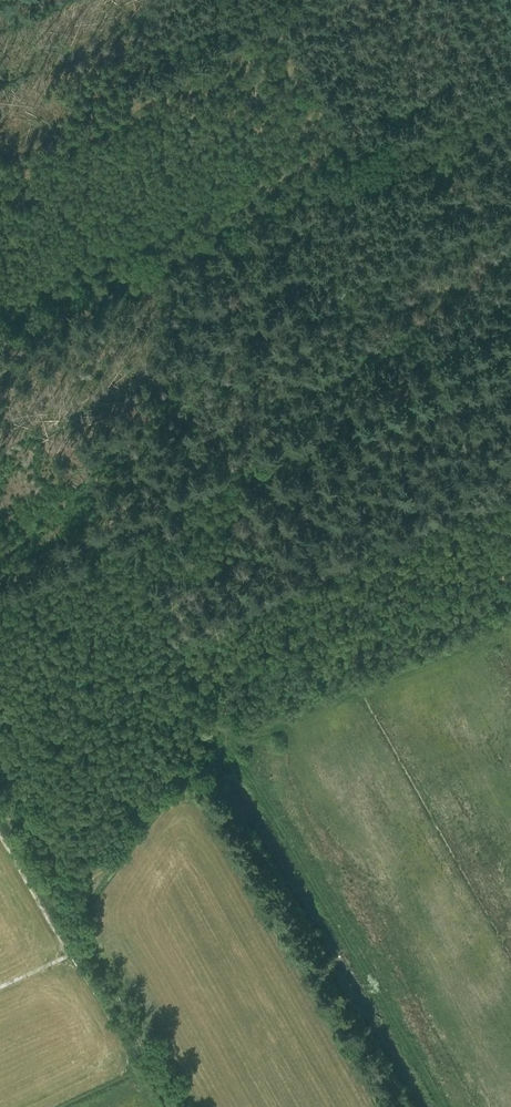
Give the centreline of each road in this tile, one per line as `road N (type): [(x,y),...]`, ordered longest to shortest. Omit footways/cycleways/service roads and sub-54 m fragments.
road 1 (track): [(510,347),(0,588)]
road 2 (track): [(79,900),(229,698),(288,643),(510,579)]
road 3 (track): [(0,835),(68,956),(0,987)]
road 4 (track): [(79,900),(0,756)]

